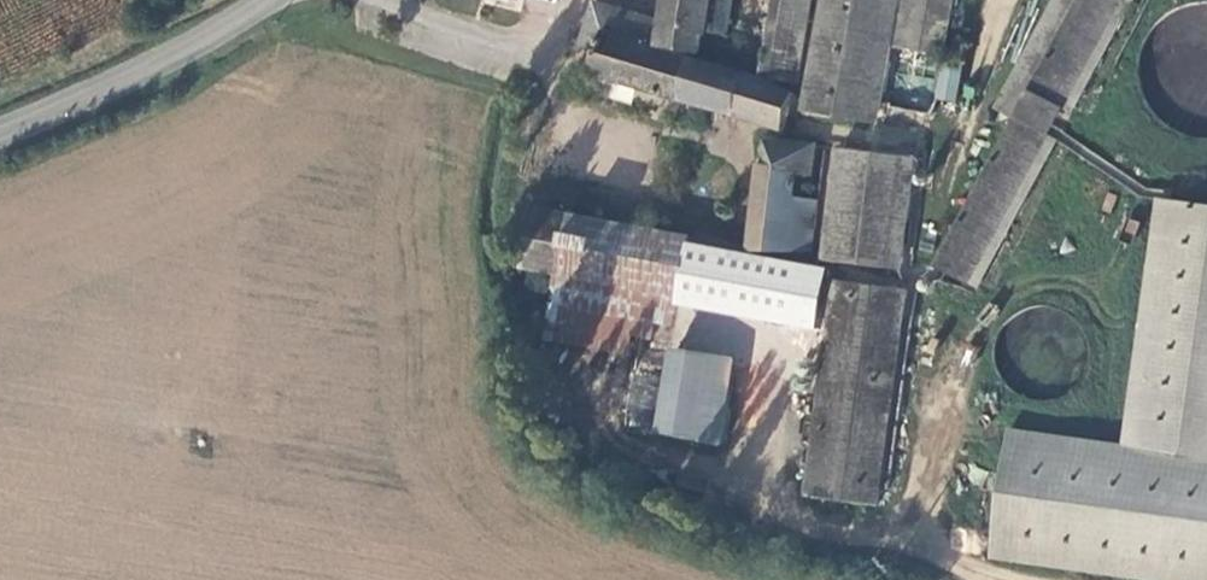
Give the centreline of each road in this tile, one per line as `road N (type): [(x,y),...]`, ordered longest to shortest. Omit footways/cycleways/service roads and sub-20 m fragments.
road 1 (tertiary): [(274,0),(163,65),(0,135)]

